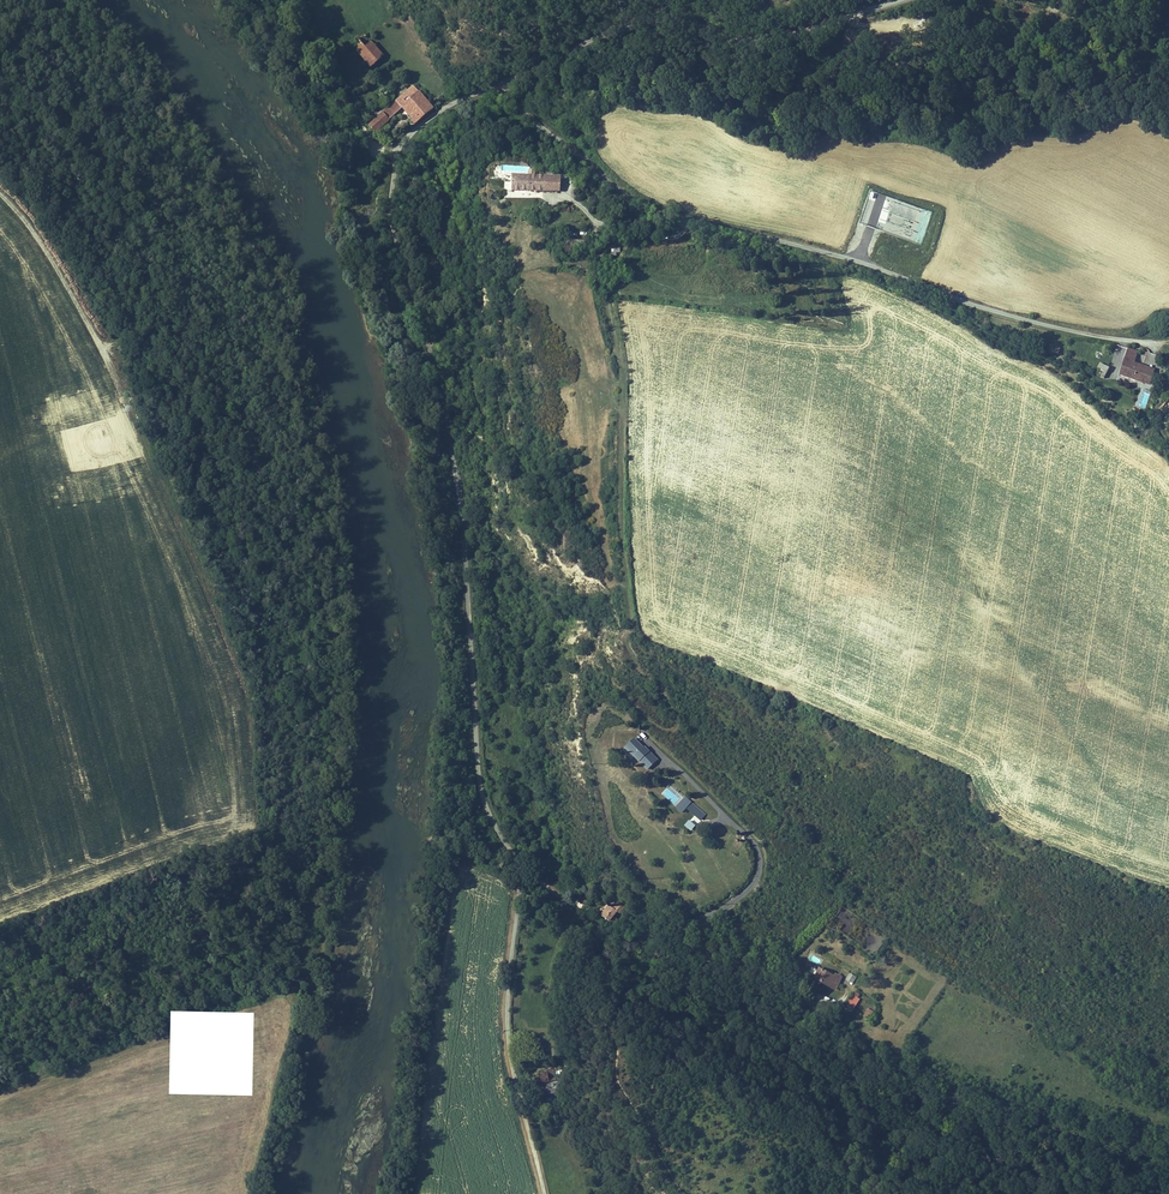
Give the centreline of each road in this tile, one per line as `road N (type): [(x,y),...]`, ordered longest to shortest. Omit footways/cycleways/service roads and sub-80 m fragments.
road 1 (unclassified): [(522,869),(483,798),(460,501),(389,201),(397,146),(439,111),(503,82)]
road 2 (unclassified): [(503,82),(521,110),(647,205),(859,262),(1030,320),(1152,342)]
road 3 (unclassified): [(503,82),(632,22),(675,20),(758,42),(898,0)]
road 4 (track): [(544,1193),(508,1042),(522,869)]
road 5 (residential): [(522,869),(595,924),(685,924),(753,883),(759,854),(747,835)]
road 6 (track): [(394,153),(373,143),(290,0)]

